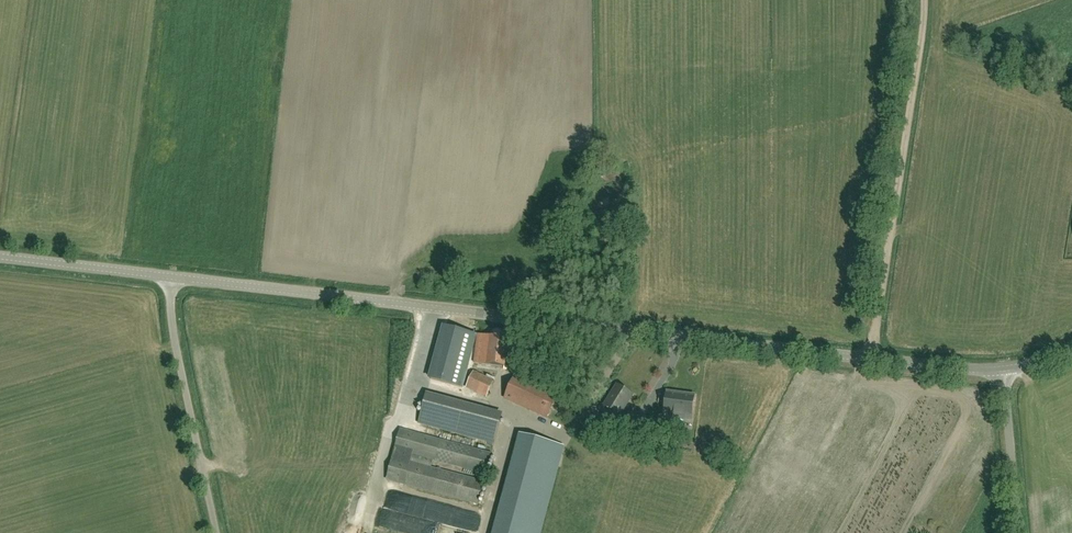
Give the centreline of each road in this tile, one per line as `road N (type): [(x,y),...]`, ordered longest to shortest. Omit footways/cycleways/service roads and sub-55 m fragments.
road 1 (tertiary): [(174,278),(1002,373)]
road 2 (unclassified): [(217,532),(171,317),(174,278)]
road 3 (tertiary): [(174,278),(0,257)]
road 4 (unclassified): [(1017,532),(1002,373)]

